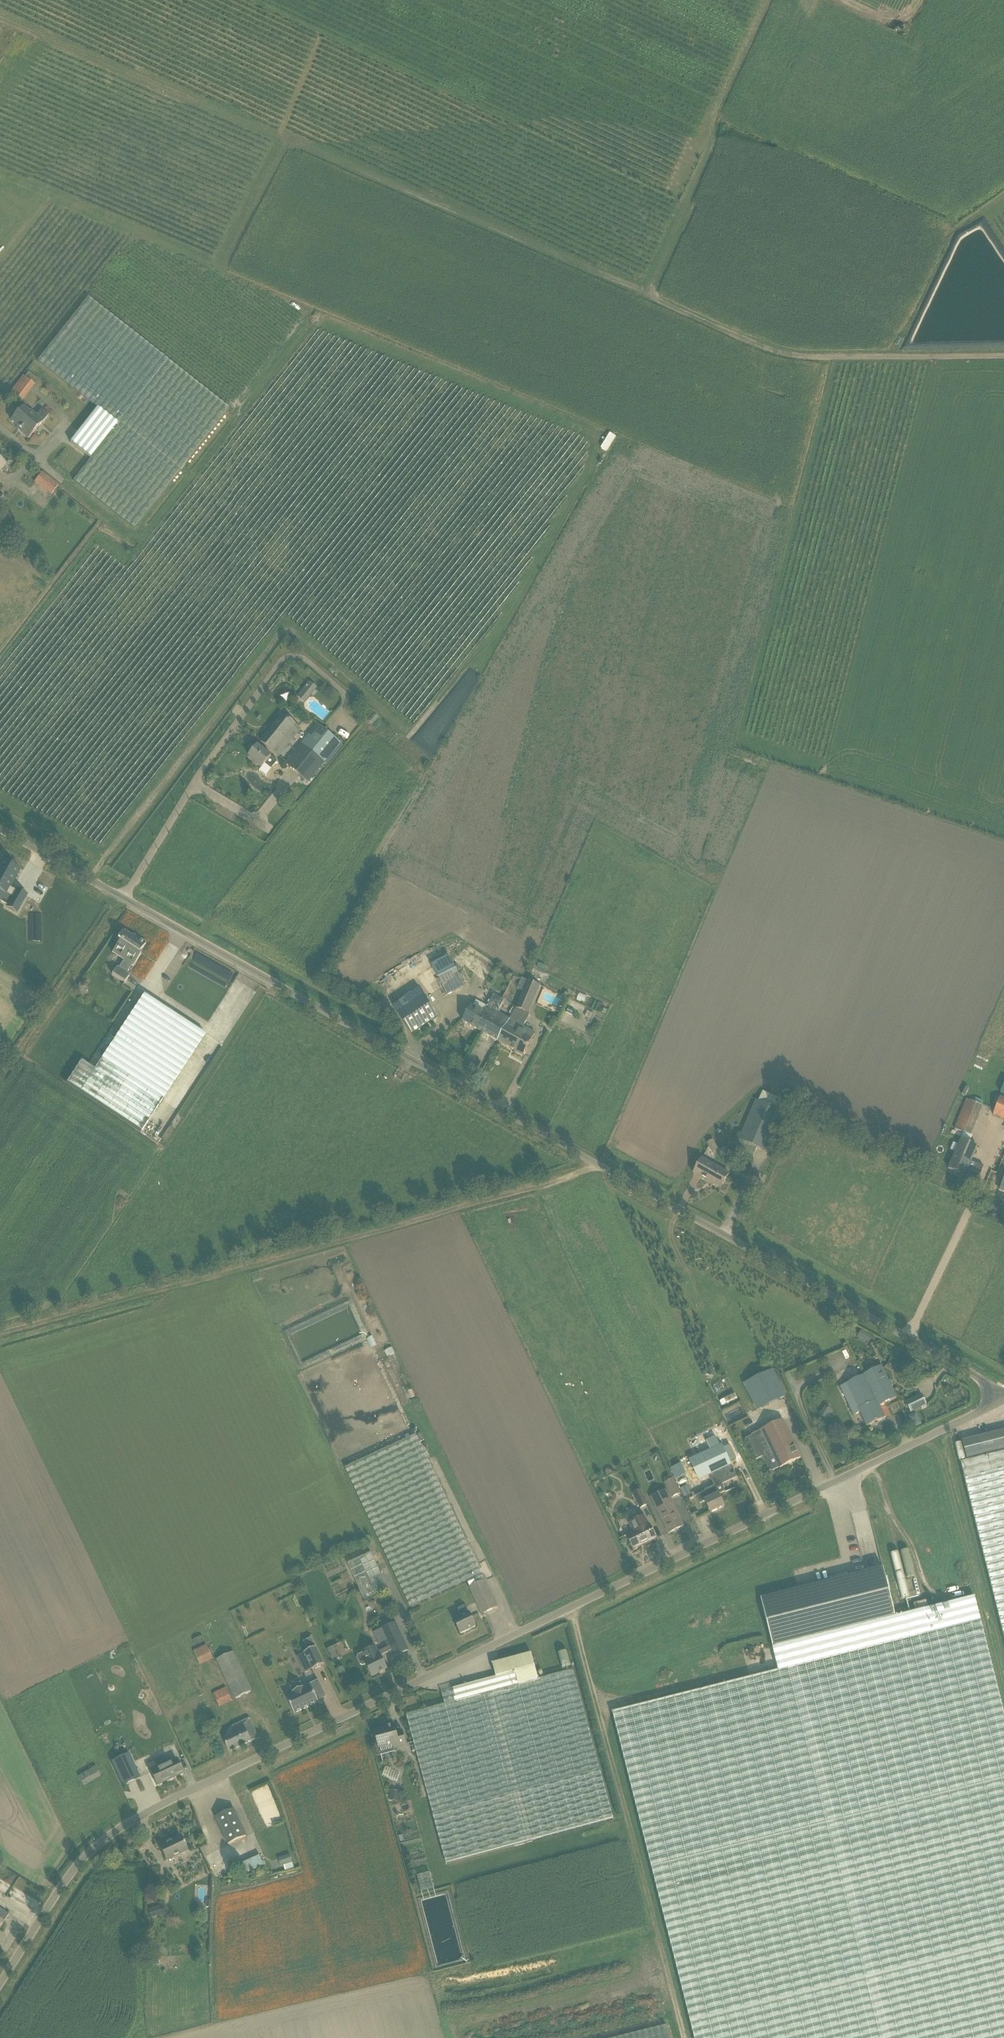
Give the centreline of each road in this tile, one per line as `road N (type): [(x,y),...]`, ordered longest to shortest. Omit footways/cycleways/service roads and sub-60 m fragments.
road 1 (unclassified): [(0,1977),(93,1842),(1001,1403)]
road 2 (unclassified): [(1001,1403),(963,1368),(0,825)]
road 3 (track): [(1003,357),(776,354),(286,135)]
road 4 (track): [(0,1332),(599,1166)]
road 5 (track): [(128,900),(0,1085)]

